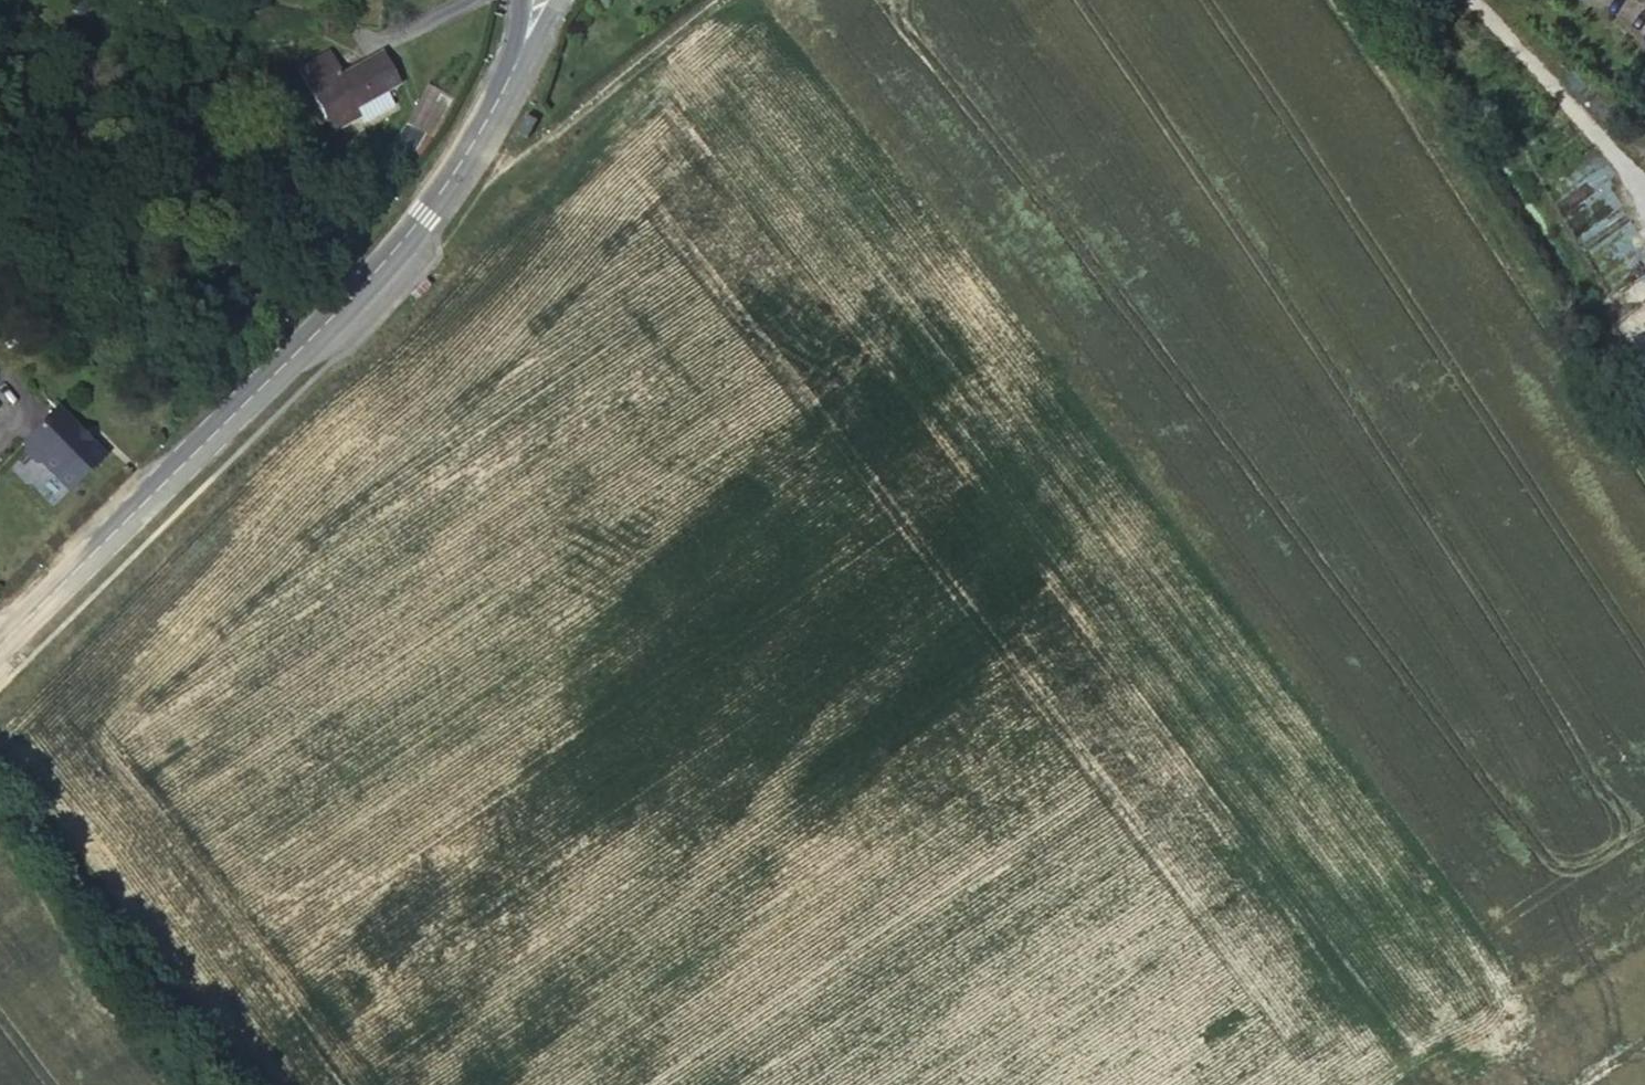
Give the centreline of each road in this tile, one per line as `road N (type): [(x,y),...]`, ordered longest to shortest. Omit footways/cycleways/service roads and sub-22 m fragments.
road 1 (tertiary): [(537,0),(505,87),(388,260),(0,649)]

